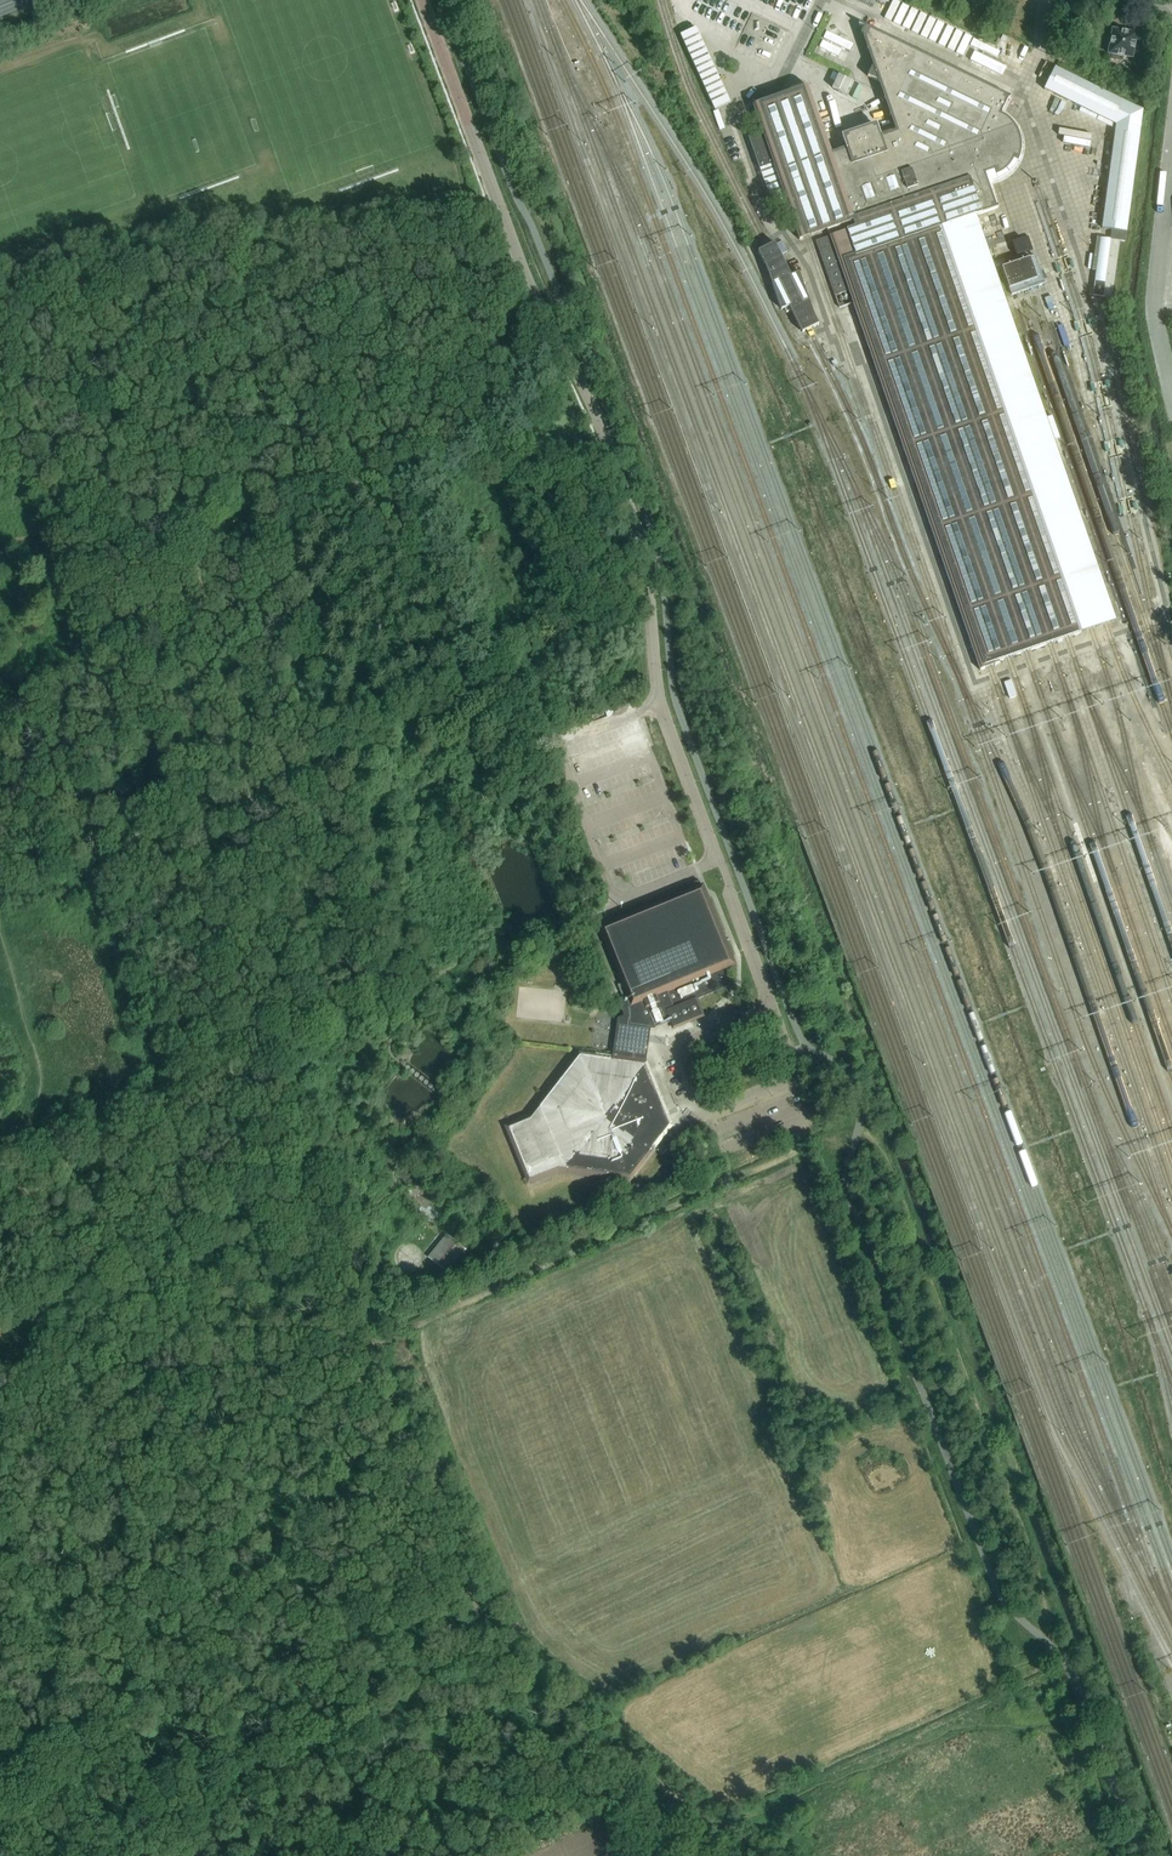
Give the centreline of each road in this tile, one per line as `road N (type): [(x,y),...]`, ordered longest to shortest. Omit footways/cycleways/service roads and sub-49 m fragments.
road 1 (residential): [(774,1009),(660,708),(647,543),(589,395),(529,286),(421,0)]
road 2 (track): [(0,1786),(438,1567),(351,1353)]
road 3 (track): [(351,1353),(802,1150),(786,1083)]
road 4 (track): [(0,403),(550,324)]
road 5 (track): [(1042,1641),(1044,1604),(926,1298),(880,1155),(859,1129)]
road 6 (track): [(351,1353),(300,1232),(212,1076)]
road 7 (unclassified): [(1171,389),(1154,300),(1171,155)]
road 8 (track): [(212,1076),(0,1177)]
road 9 (unclassified): [(1137,1855),(1063,1659)]

